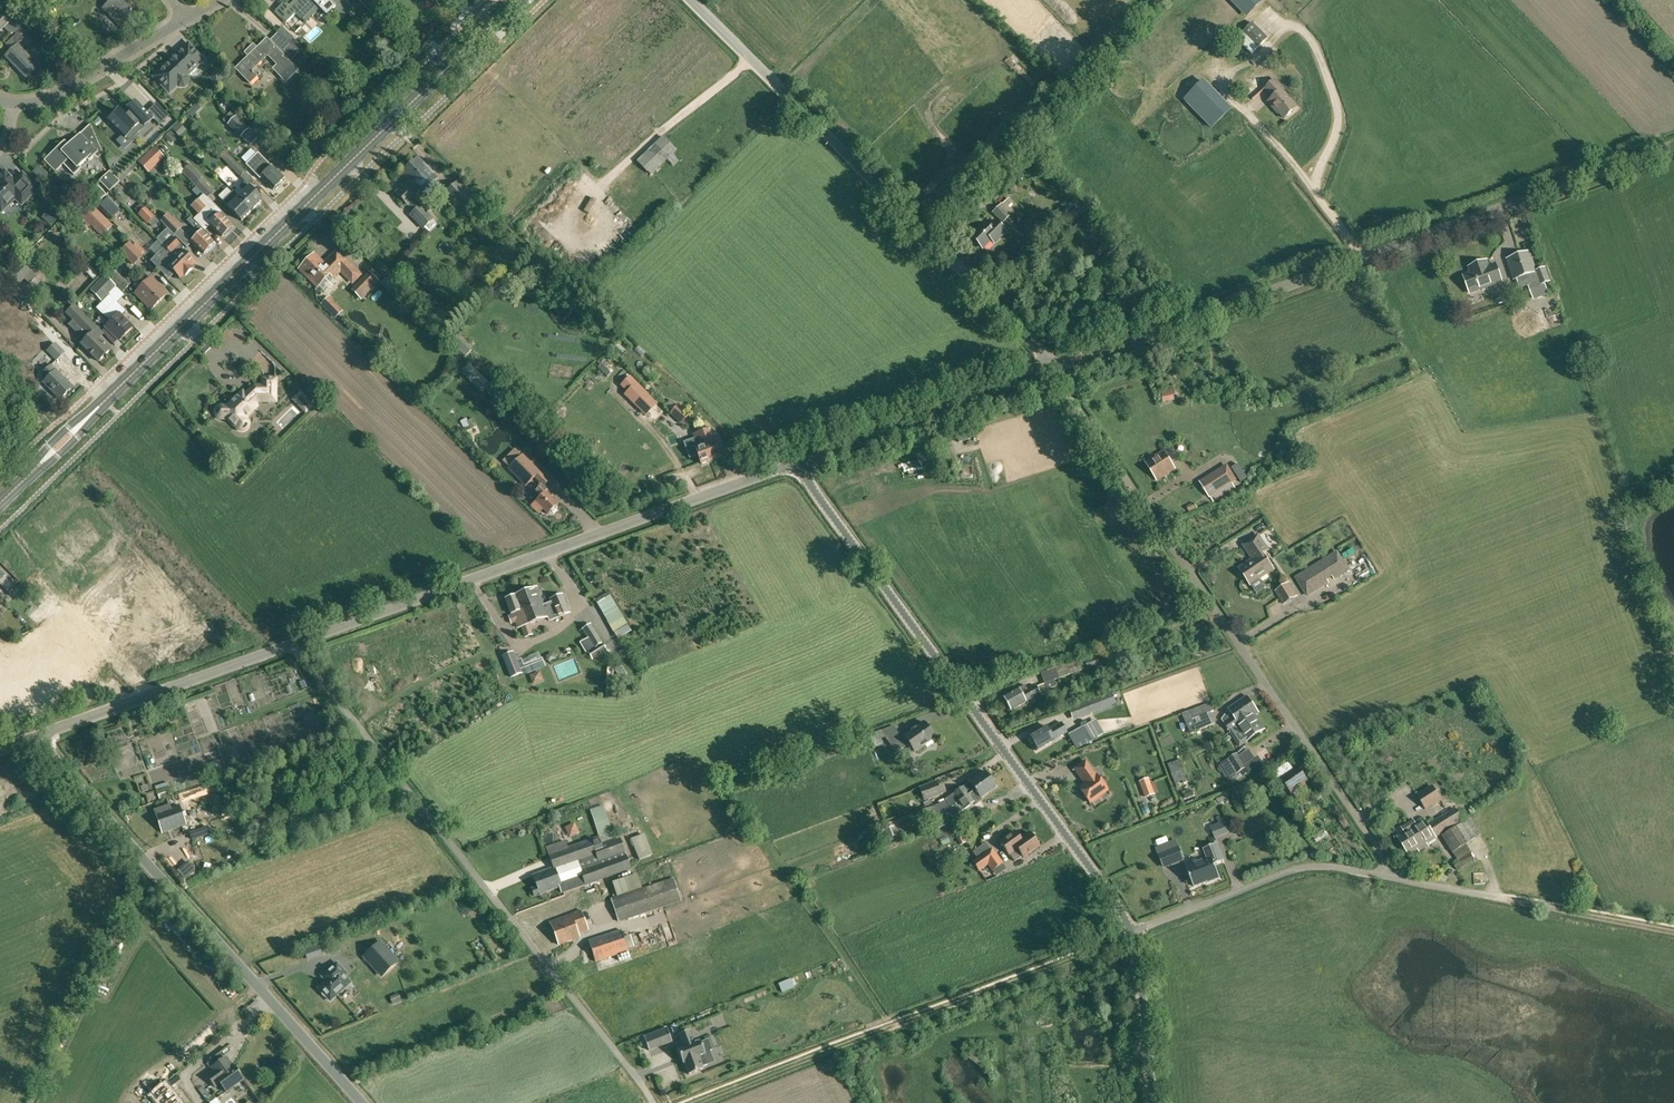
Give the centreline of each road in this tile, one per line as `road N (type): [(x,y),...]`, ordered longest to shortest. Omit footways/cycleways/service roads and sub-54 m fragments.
road 1 (secondary): [(0,503),(517,0)]
road 2 (unclassified): [(1052,369),(1673,145)]
road 3 (unclassified): [(1384,875),(1382,857),(1052,369)]
road 4 (unclassified): [(653,1102),(291,644)]
road 5 (unclassified): [(1130,931),(799,462)]
road 6 (unclassified): [(291,644),(799,462)]
road 7 (unclassified): [(1052,369),(1030,336),(689,0)]
road 8 (unclassified): [(362,1102),(38,737)]
road 9 (track): [(690,1102),(1117,944)]
road 10 (unclassified): [(799,462),(1052,369)]
road 11 (unclassified): [(38,737),(291,644)]
road 12 (unclassified): [(1130,931),(1297,869),(1384,875)]
road 13 (residential): [(14,102),(66,91),(187,18)]
road 14 (track): [(1673,930),(1495,896)]
road 15 (unclassified): [(1151,1102),(1130,931)]

